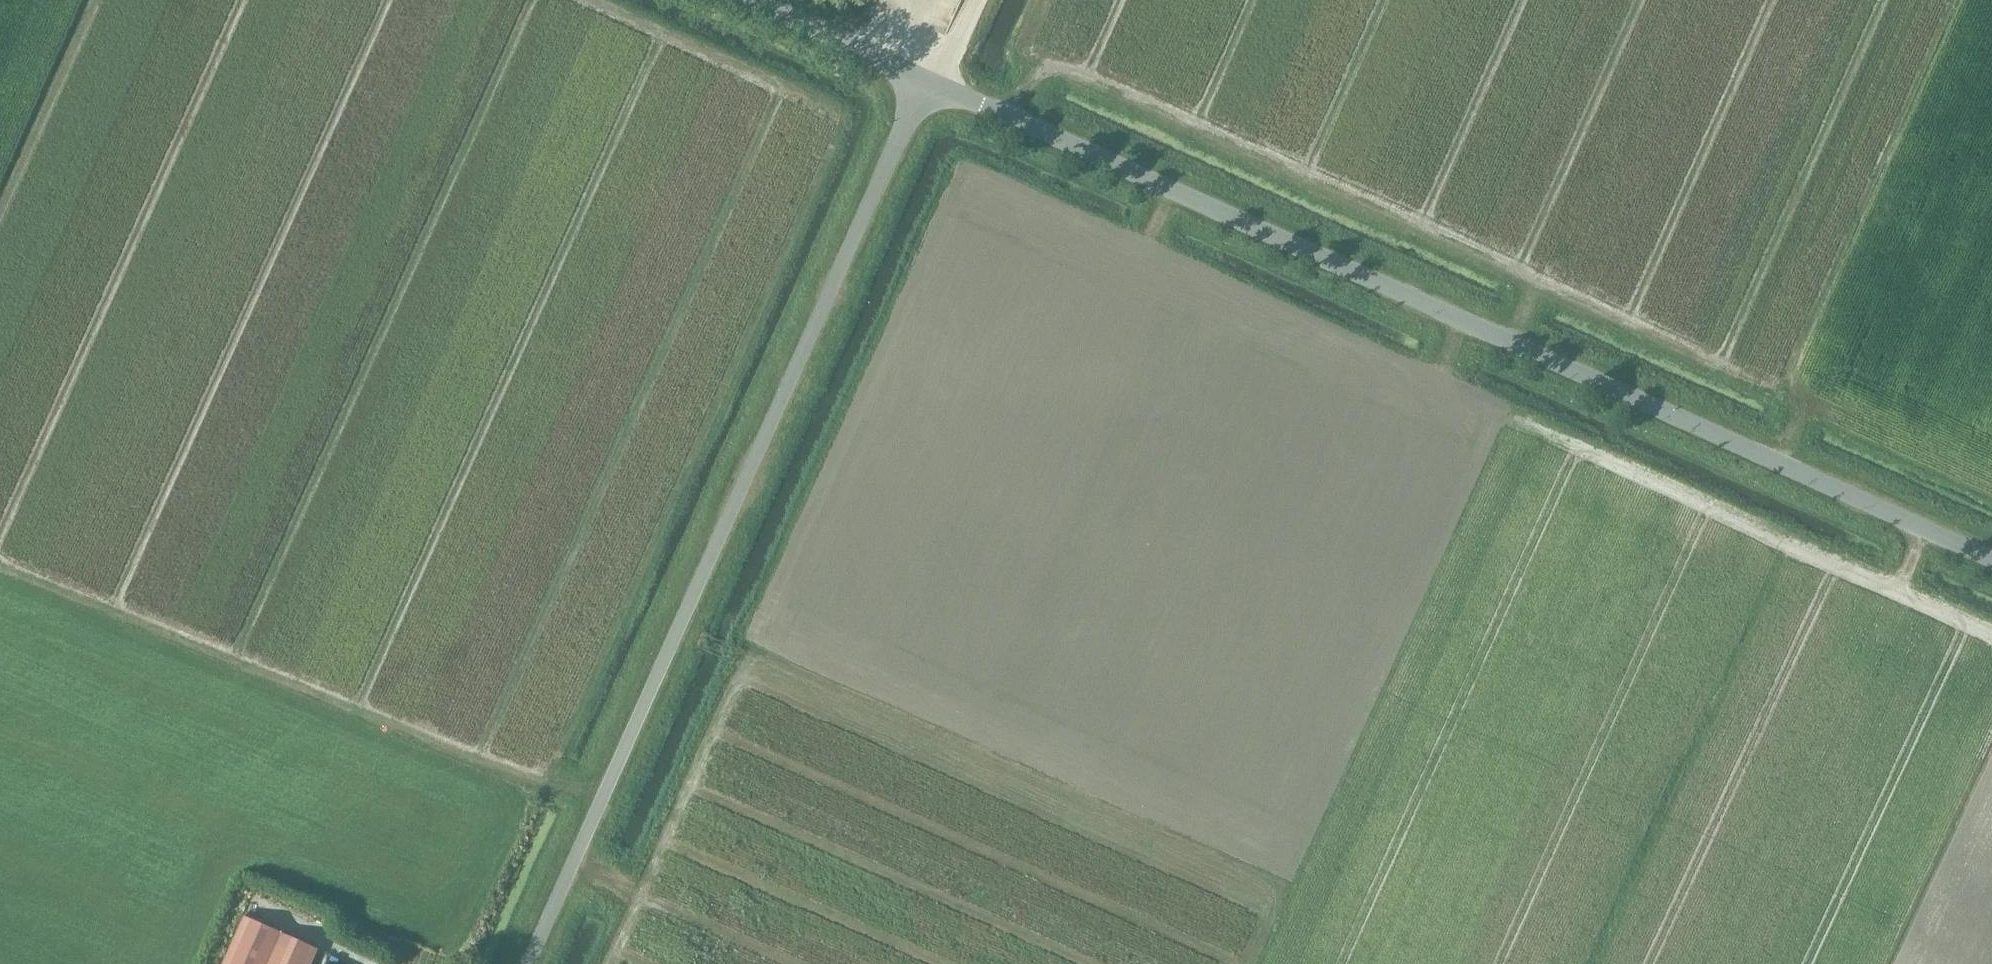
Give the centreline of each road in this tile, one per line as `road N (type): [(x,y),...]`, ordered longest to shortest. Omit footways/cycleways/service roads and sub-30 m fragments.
road 1 (unclassified): [(1991,557),(745,0)]

